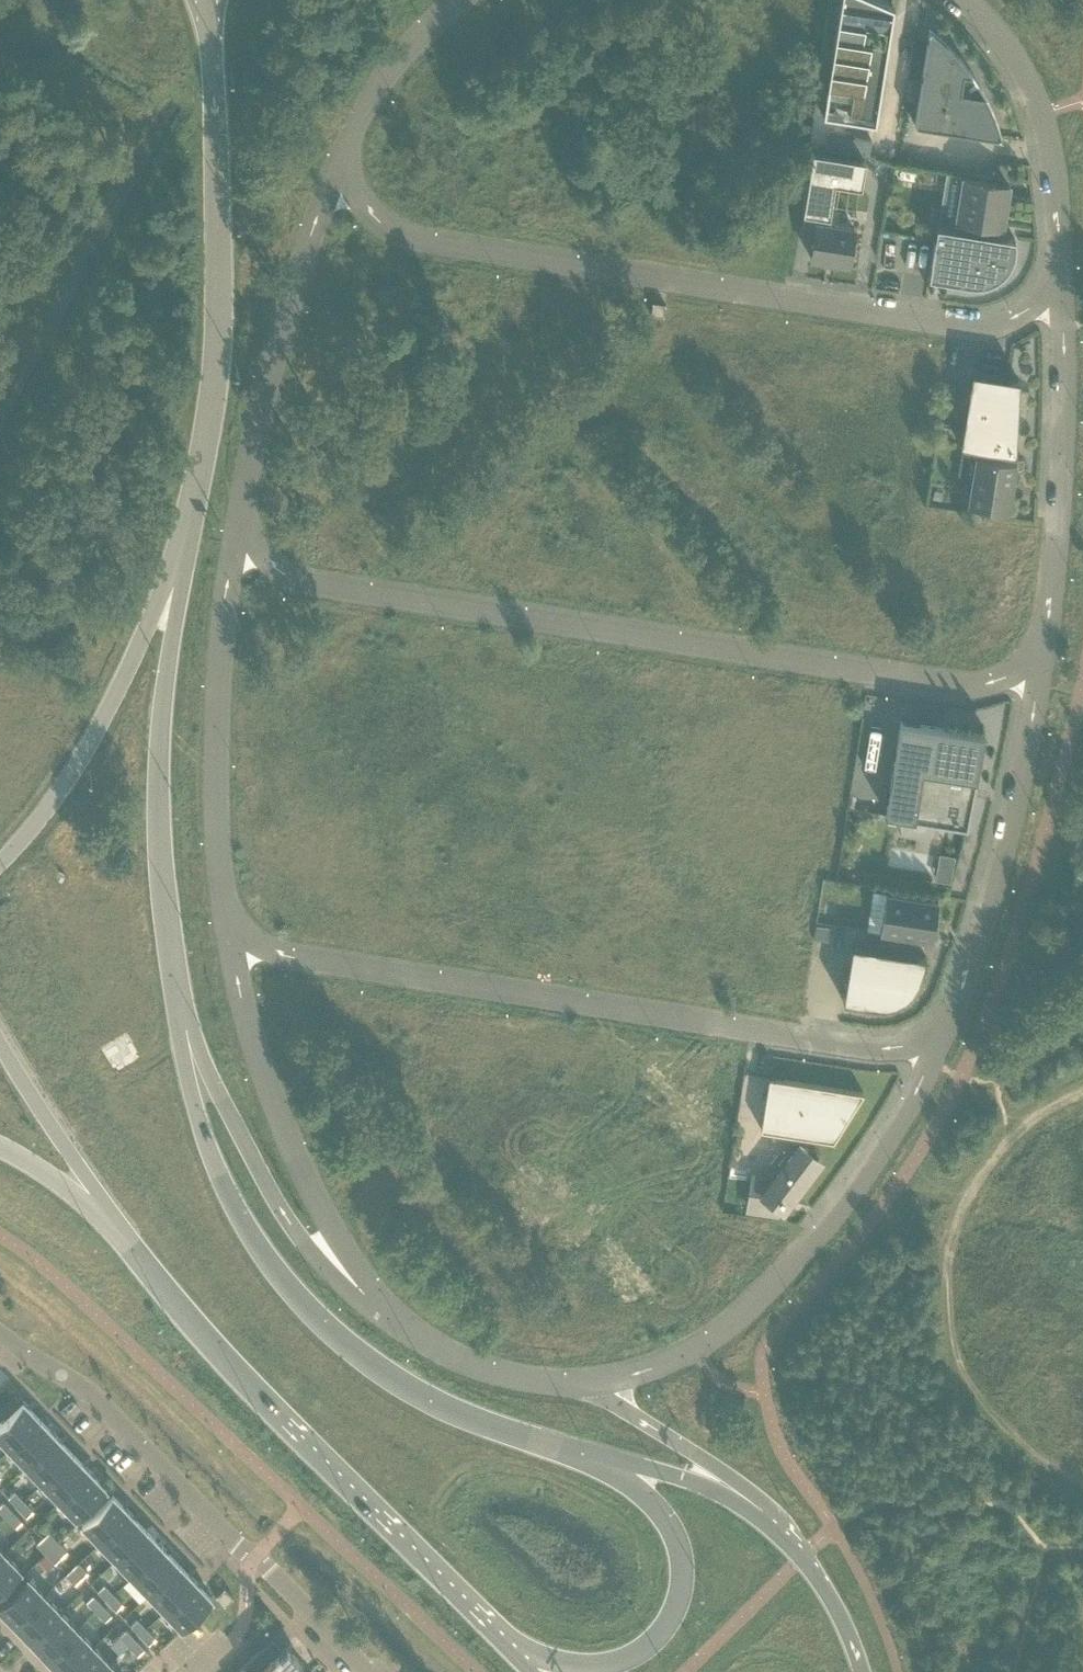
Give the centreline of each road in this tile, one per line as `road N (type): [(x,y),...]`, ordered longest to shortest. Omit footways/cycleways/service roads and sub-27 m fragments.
road 1 (unclassified): [(1043,666),(977,690),(304,587),(234,544)]
road 2 (unclassified): [(1061,297),(1001,328),(973,333),(405,239),(333,175)]
road 3 (unclassified): [(934,1059),(230,949)]
road 4 (secondary): [(543,1445),(462,1417),(375,1371),(299,1305),(228,1194),(199,1126),(176,999)]
road 5 (secondary): [(110,1223),(275,1418),(504,1647)]
road 6 (secondary): [(186,544),(216,379),(219,272),(206,8)]
road 7 (unclassified): [(934,1059),(891,1148),(813,1252),(748,1315),(696,1356),(637,1379),(578,1387)]
road 8 (unclassified): [(1082,1106),(1016,1140),(966,1198),(947,1294),(953,1353),(971,1400),(1027,1454),(1082,1483)]
road 9 (secondary): [(176,999),(157,838),(186,544)]
road 10 (secondary): [(504,1647),(563,1668),(612,1670),(645,1653),(670,1625),(683,1588),(677,1545),(647,1503),(543,1445)]
road 11 (unclassified): [(405,1336),(355,1267),(292,1155),(230,949)]
road 12 (unclassified): [(405,1336),(335,1281),(300,1241),(226,1110),(176,999)]
road 13 (unclassified): [(1043,666),(1007,846),(934,1059)]
road 14 (unclassified): [(230,949),(214,830),(215,703),(234,544)]
road 15 (unclassified): [(234,544),(254,415),(289,286),(333,175)]
road 16 (secondary): [(0,867),(78,771),(186,544)]
road 17 (unclassified): [(1061,297),(1064,419),(1043,666)]
road 18 (residential): [(256,1558),(91,1394),(0,1335)]
road 19 (unclassified): [(964,0),(1035,98),(1052,174),(1061,297)]
road 20 (secondary): [(759,1513),(653,1472),(543,1445)]
road 21 (unclassified): [(333,175),(363,105),(408,48),(464,0)]
road 22 (unclassified): [(759,1513),(721,1472),(578,1387)]
road 23 (secondary): [(0,1030),(110,1223)]
road 24 (secondary): [(860,1671),(817,1582),(759,1513)]
road 25 (unclassified): [(578,1387),(530,1386),(482,1372),(405,1336)]
road 26 (residential): [(256,1558),(364,1671)]
road 27 (secondary): [(0,1150),(110,1223)]

